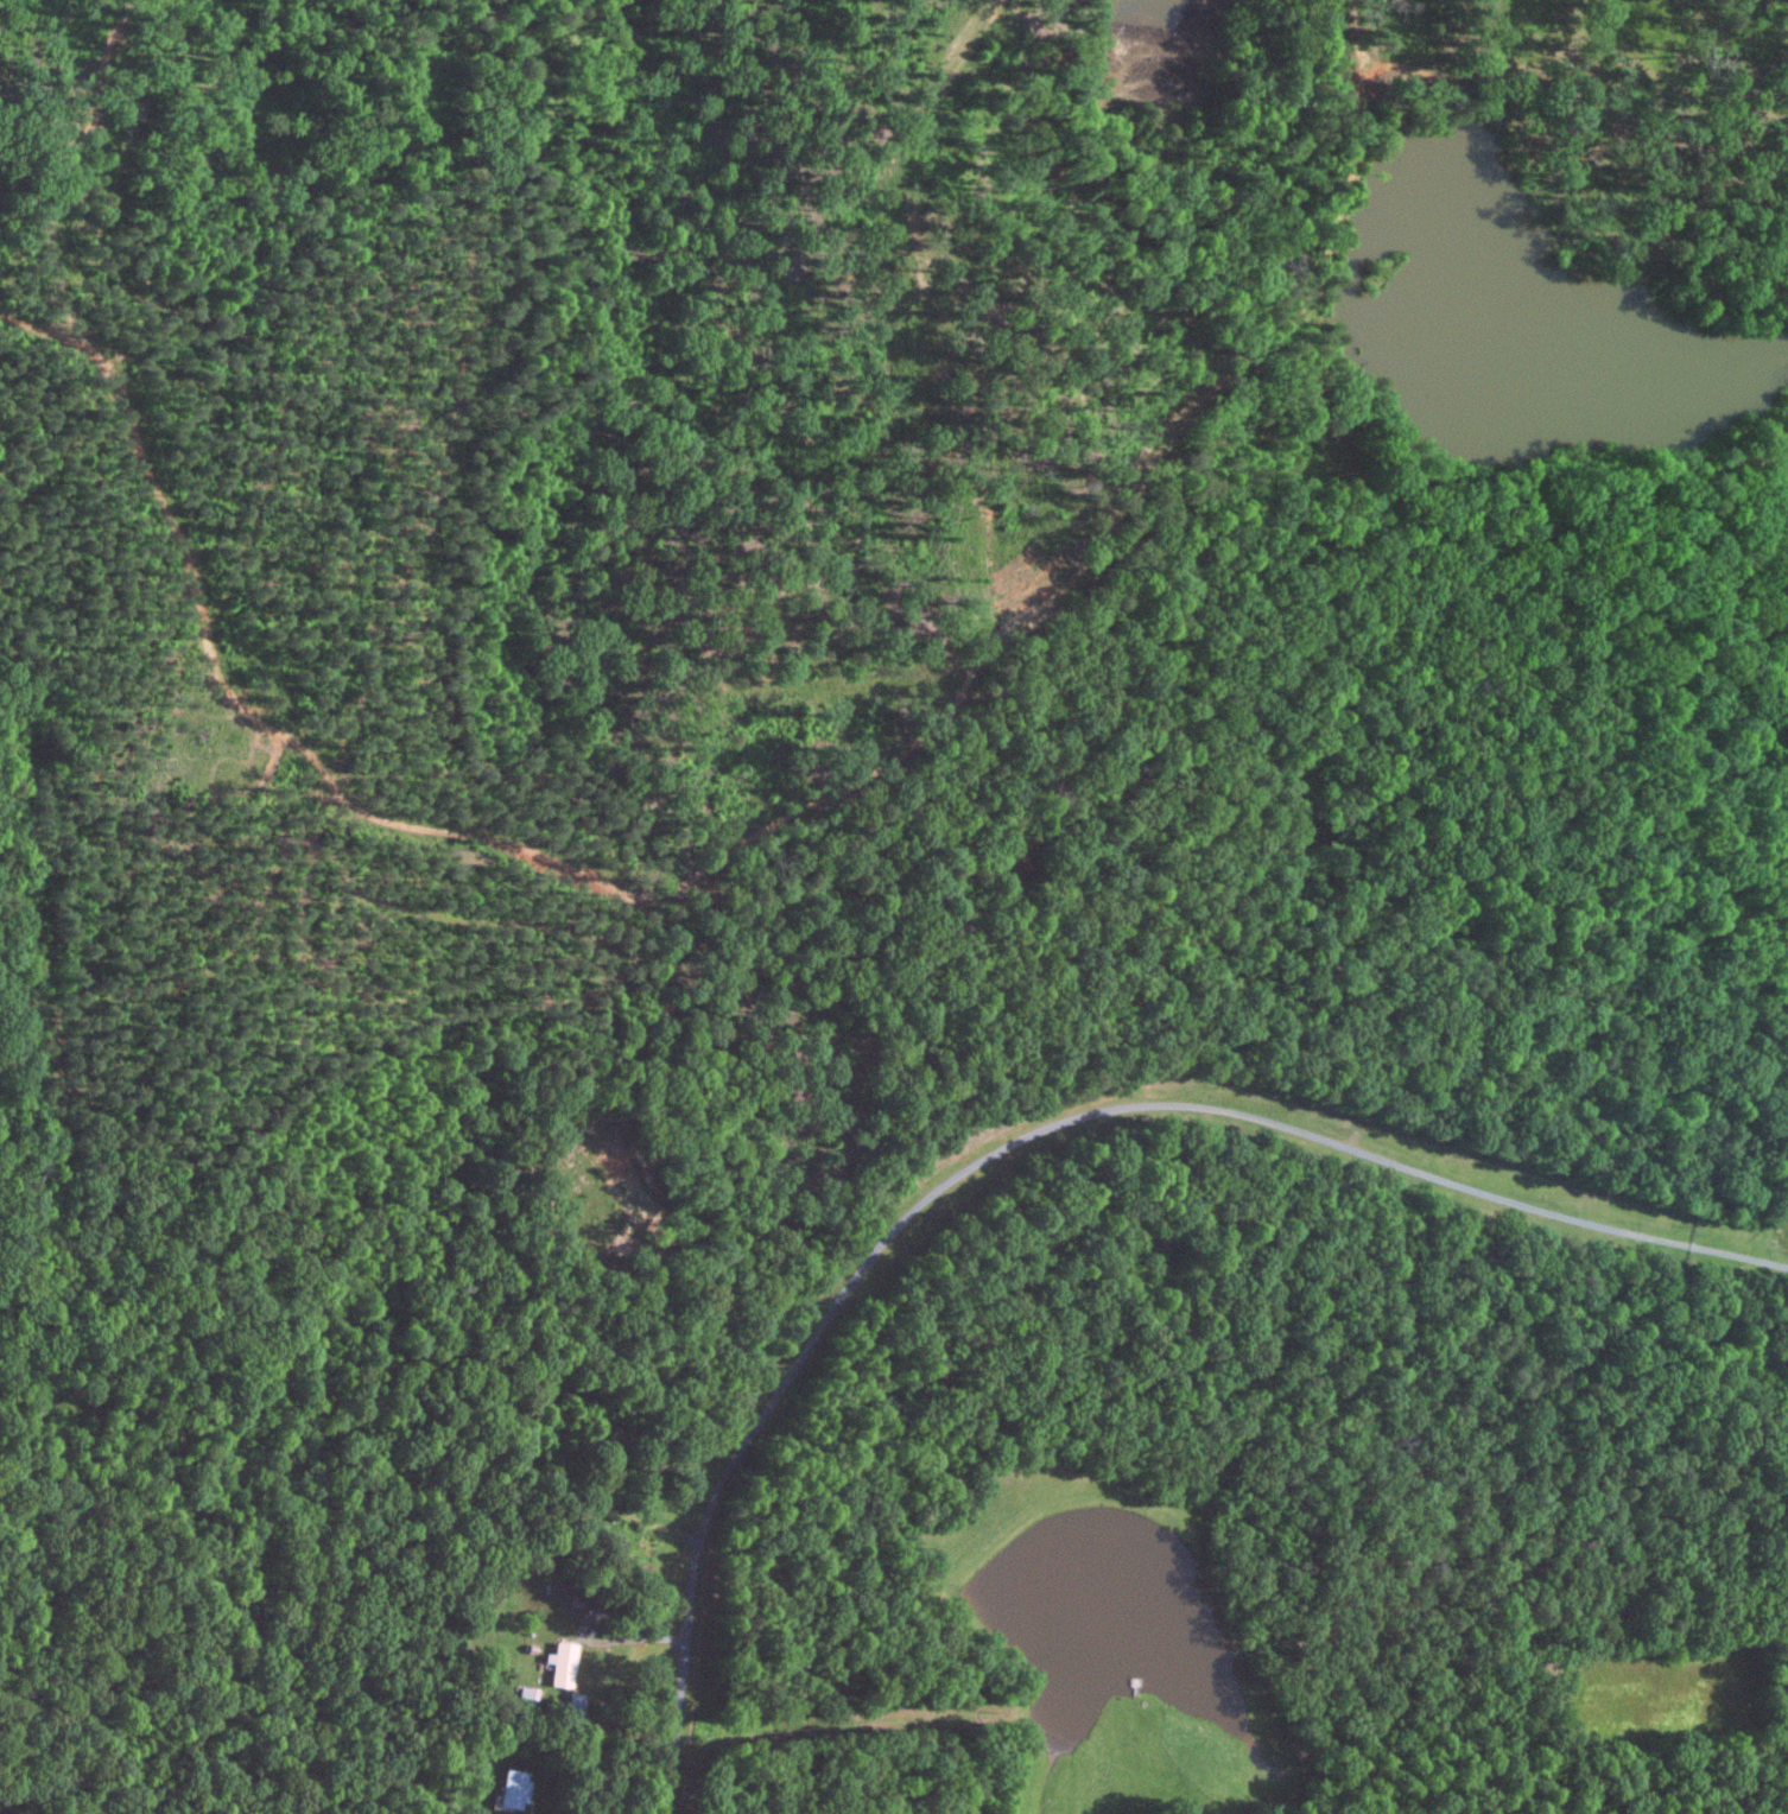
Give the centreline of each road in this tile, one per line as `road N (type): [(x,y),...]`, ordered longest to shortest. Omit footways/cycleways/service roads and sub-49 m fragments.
road 1 (residential): [(668,1813),(706,1510),(895,1223),(963,1169),(1053,1124),(1143,1102),(1211,1108),(1542,1212),(1787,1266)]

